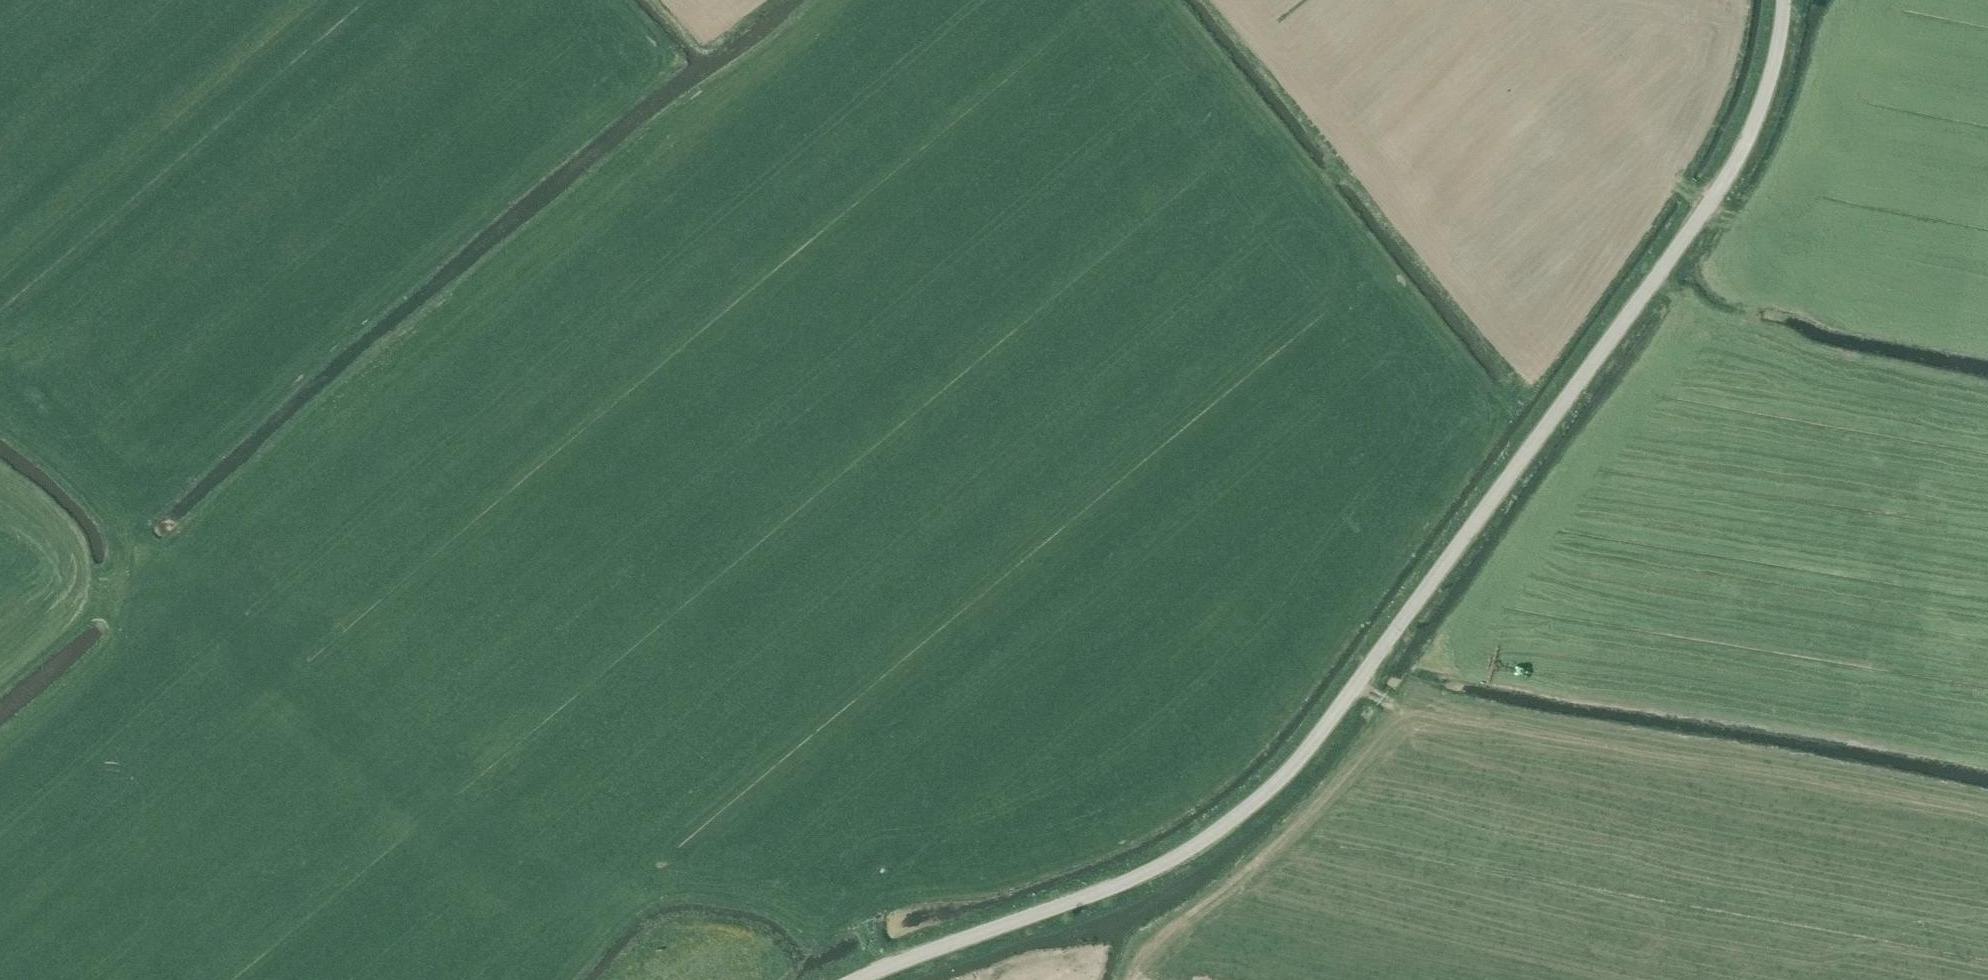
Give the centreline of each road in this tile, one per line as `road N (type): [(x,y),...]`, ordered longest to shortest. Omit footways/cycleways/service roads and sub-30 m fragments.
road 1 (unclassified): [(876,979),(1194,856),(1297,770),(1709,214),(1762,105),(1783,0)]

